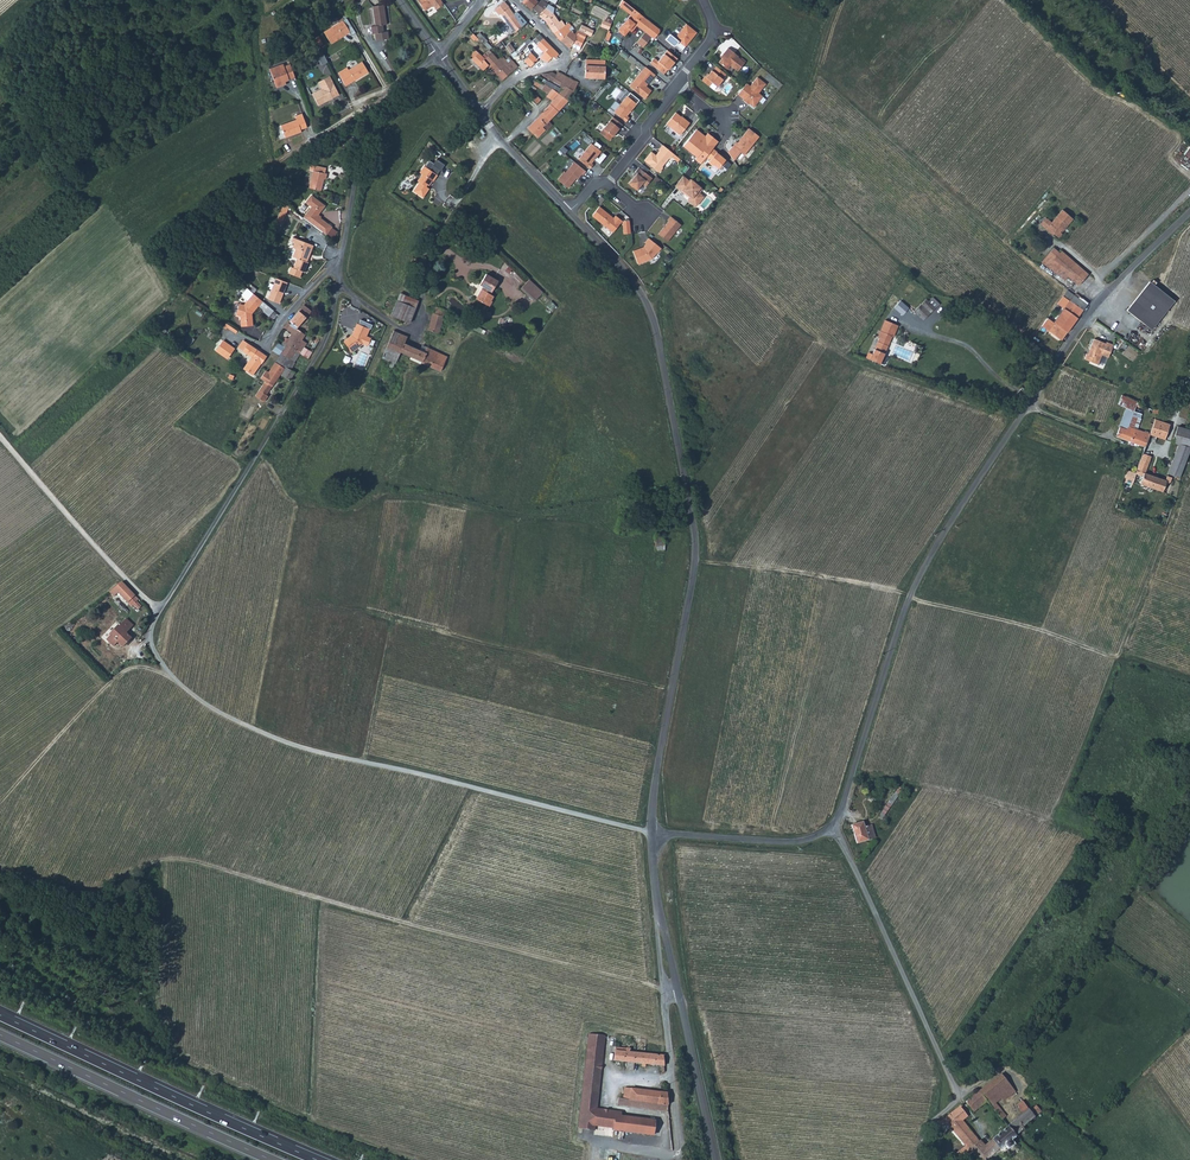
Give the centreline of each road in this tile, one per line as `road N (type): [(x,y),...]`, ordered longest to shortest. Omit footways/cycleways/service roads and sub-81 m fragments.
road 1 (unclassified): [(1189,212),(1092,311),(942,534),(901,621),(833,826),(807,840),(783,841),(652,832)]
road 2 (track): [(663,990),(174,858),(89,890),(0,865)]
road 3 (unclassified): [(148,646),(151,629),(324,341),(365,138),(390,92),(438,55)]
road 4 (unclassified): [(569,211),(649,309),(695,535),(652,832)]
road 5 (track): [(696,560),(893,588),(1116,659)]
road 6 (trunk): [(317,1159),(0,1015)]
road 7 (trunk): [(0,1035),(272,1159)]
road 8 (track): [(0,438),(162,611)]
road 9 (track): [(0,802),(117,674),(141,666),(165,674)]
road 10 (unclassified): [(703,0),(714,25),(710,41),(607,183)]
road 11 (track): [(679,1002),(700,1006),(743,1159)]
road 12 (residential): [(513,0),(563,61),(512,79),(480,111)]
road 13 (unclassified): [(677,989),(714,1159)]
road 14 (unclassified): [(652,832),(677,989)]
road 15 (unclassified): [(480,111),(569,211)]

